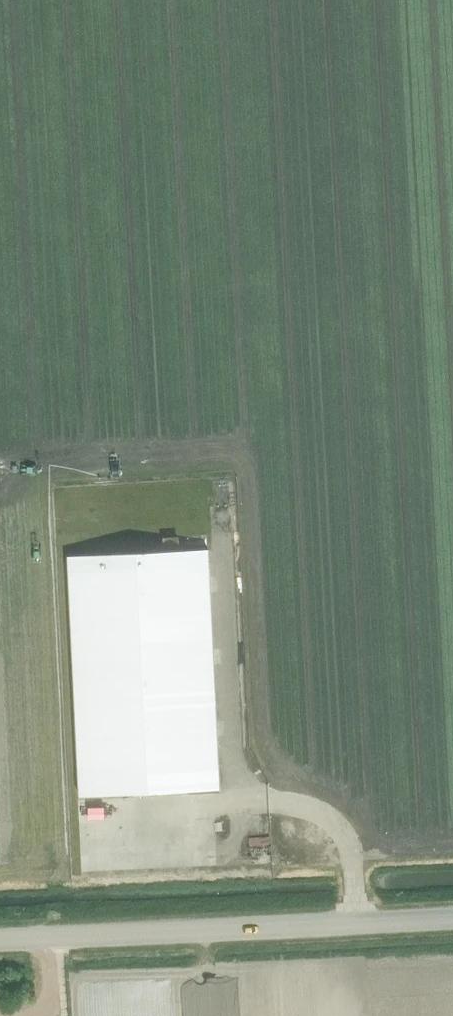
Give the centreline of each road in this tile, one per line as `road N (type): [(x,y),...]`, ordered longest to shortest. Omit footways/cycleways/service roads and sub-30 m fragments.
road 1 (unclassified): [(0,941),(452,920)]

